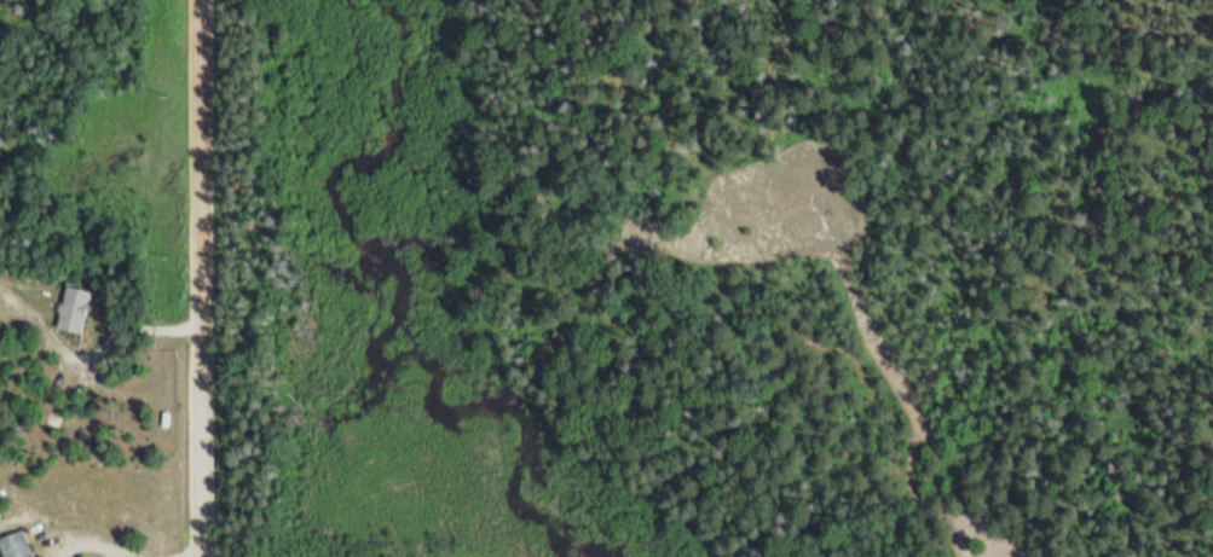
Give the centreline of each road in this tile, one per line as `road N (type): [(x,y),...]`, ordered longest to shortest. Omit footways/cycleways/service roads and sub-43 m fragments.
road 1 (residential): [(205,556),(207,0)]

